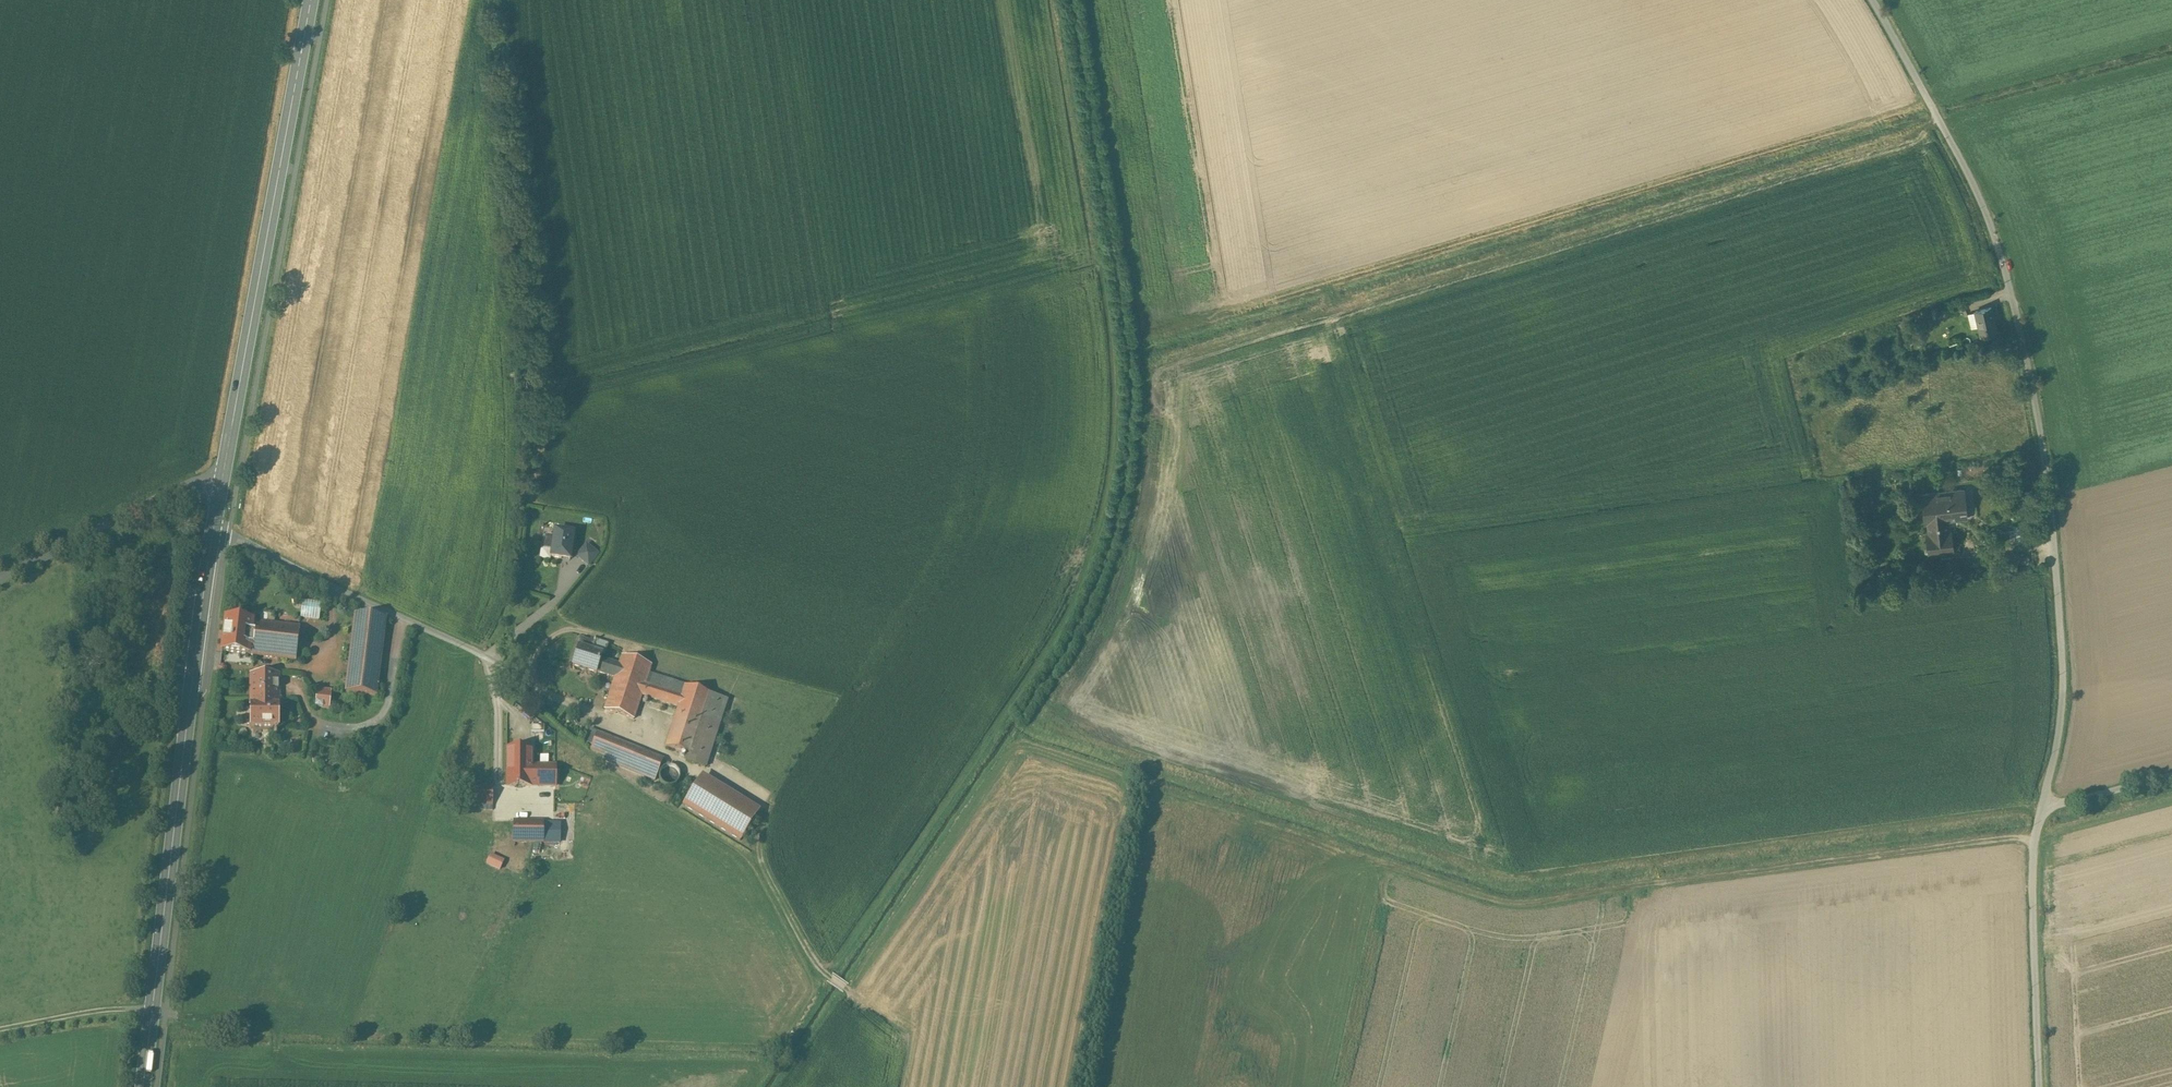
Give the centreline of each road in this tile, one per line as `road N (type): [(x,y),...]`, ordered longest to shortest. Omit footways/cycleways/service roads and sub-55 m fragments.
road 1 (unclassified): [(2043,803),(2063,675),(2030,372),(1993,230),(1873,0)]
road 2 (primary): [(221,484),(143,1086)]
road 3 (primary): [(311,0),(221,484)]
road 4 (unclassified): [(2039,1086),(2034,851),(2043,803)]
road 5 (unclassified): [(221,484),(183,486),(0,576)]
road 6 (track): [(0,1029),(97,1011),(152,1013)]
road 7 (unclassified): [(2043,803),(2171,774)]

